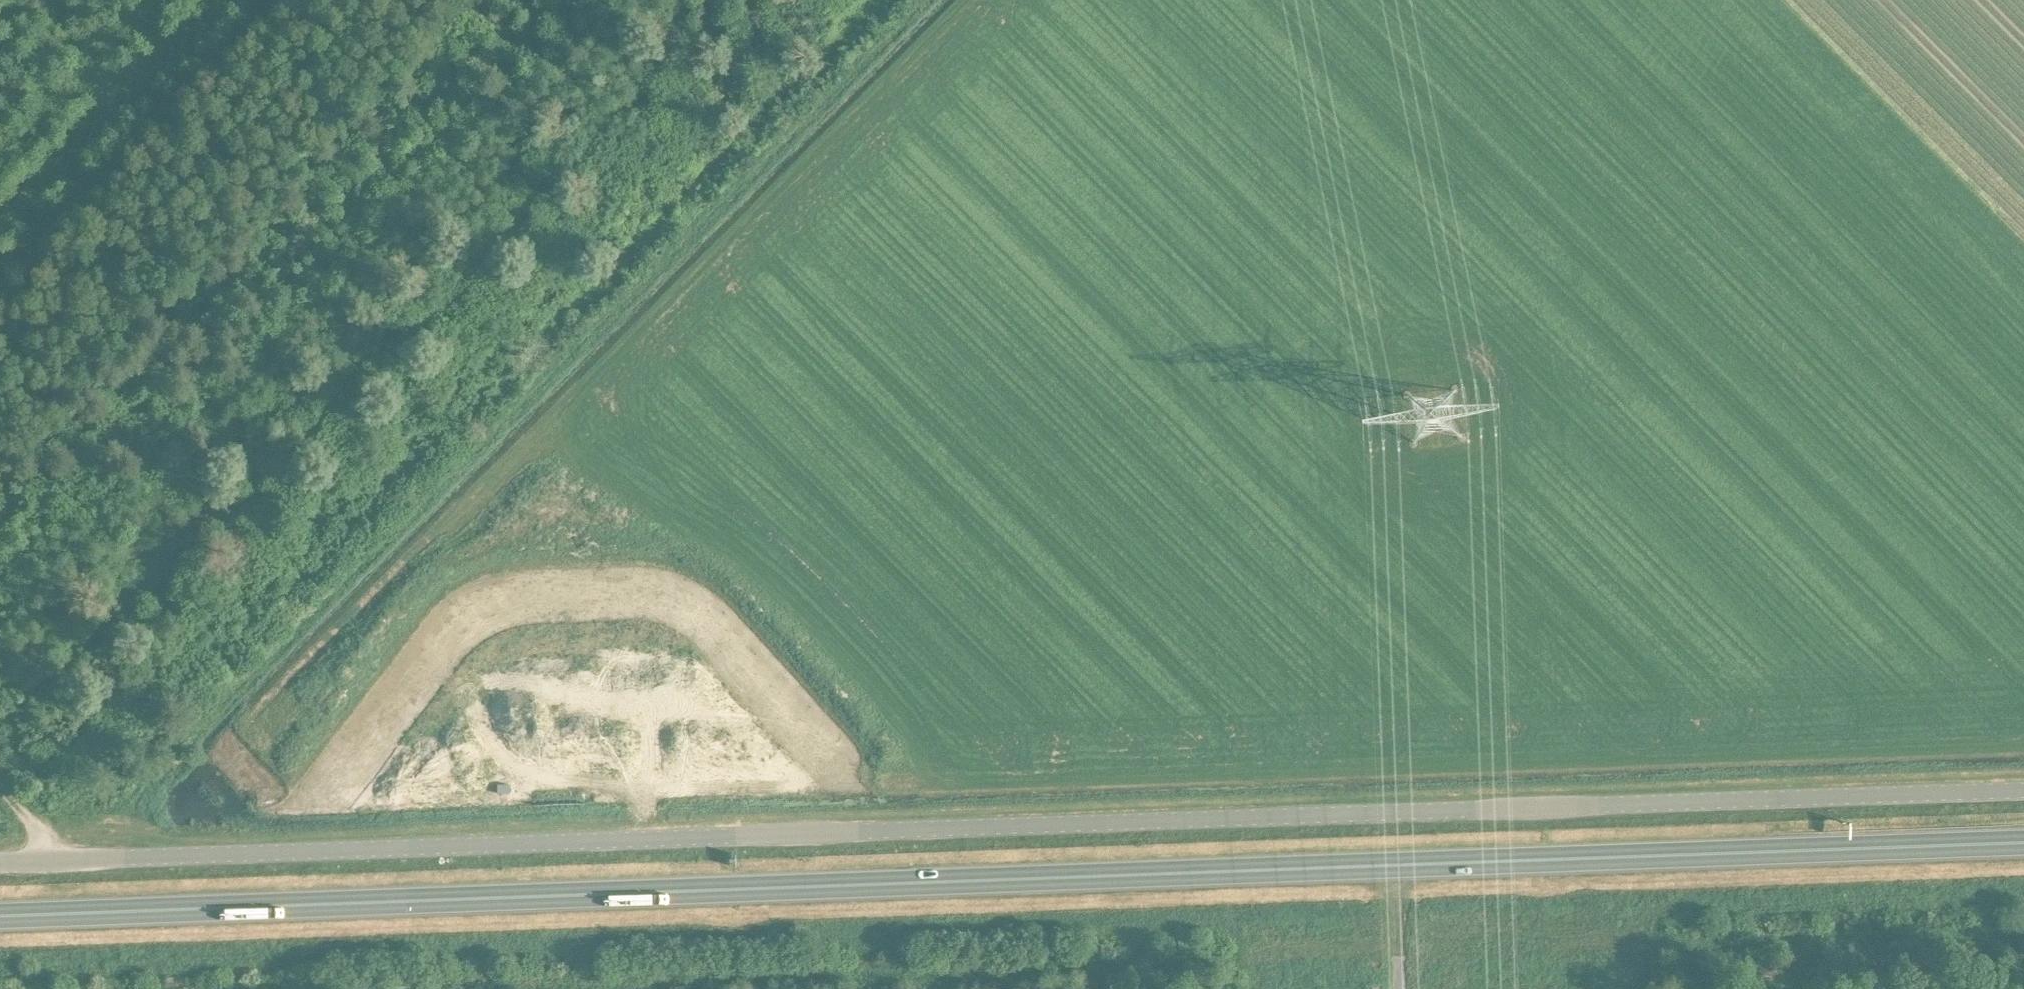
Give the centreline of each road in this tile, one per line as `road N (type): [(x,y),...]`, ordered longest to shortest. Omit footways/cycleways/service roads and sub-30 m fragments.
road 1 (unclassified): [(0,868),(2023,794)]
road 2 (trunk): [(2023,846),(0,918)]

